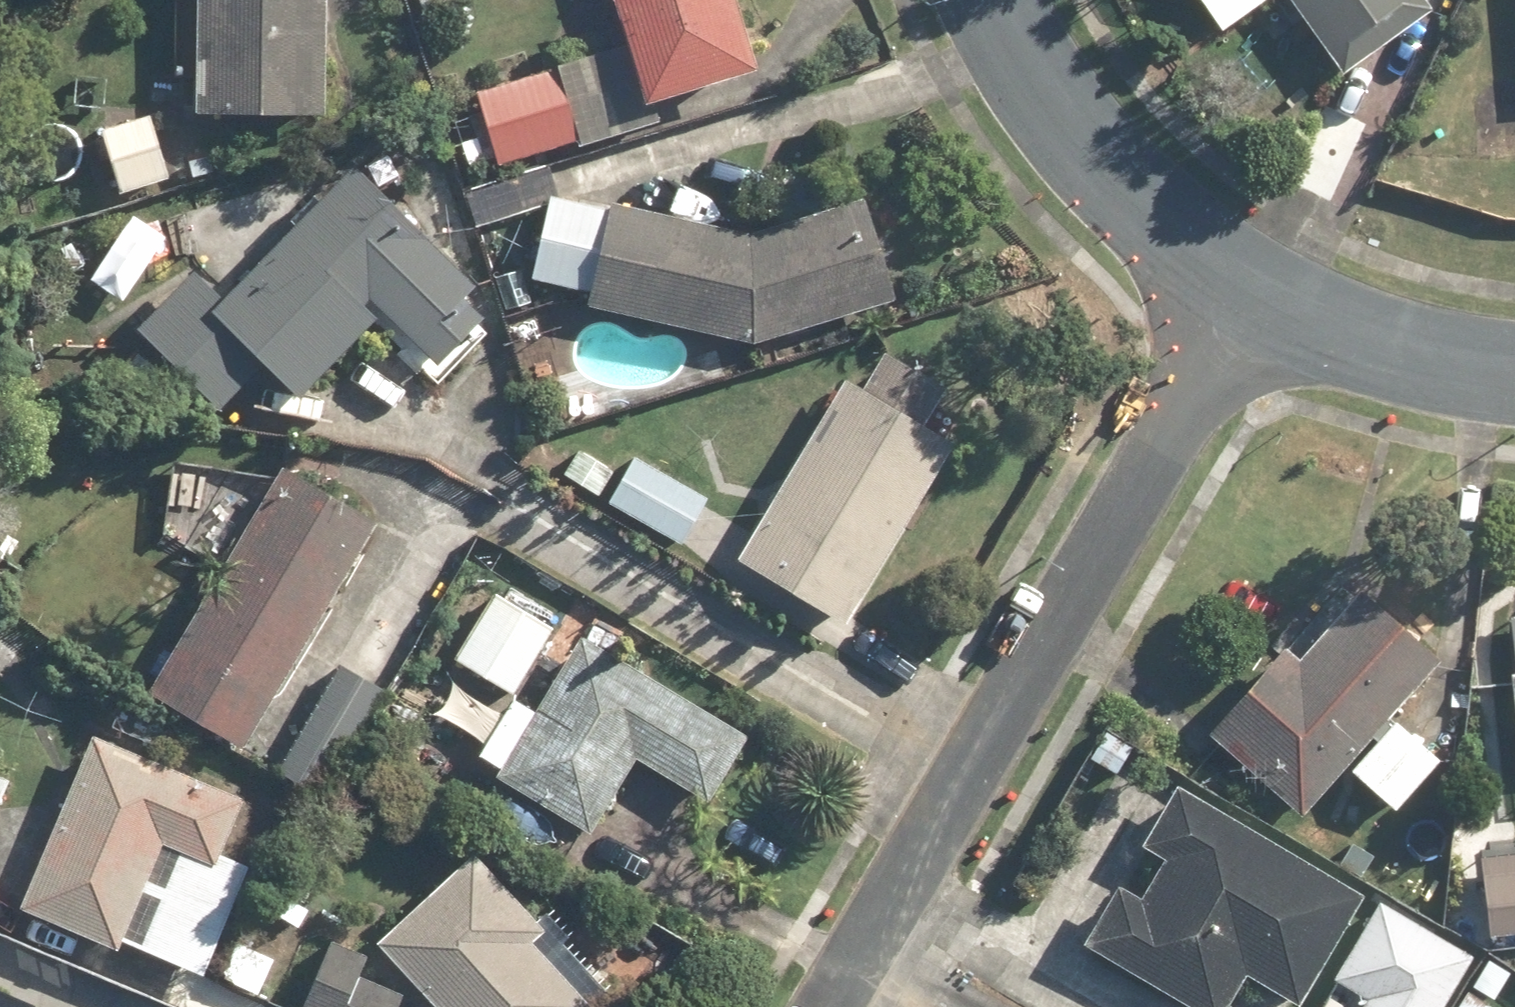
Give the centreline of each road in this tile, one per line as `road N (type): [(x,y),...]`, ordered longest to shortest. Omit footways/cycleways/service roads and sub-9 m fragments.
road 1 (residential): [(1241,298),(847,1006)]
road 2 (residential): [(1241,298),(1136,205),(1048,99),(998,0)]
road 3 (residential): [(1514,368),(1421,363),(1241,298)]

